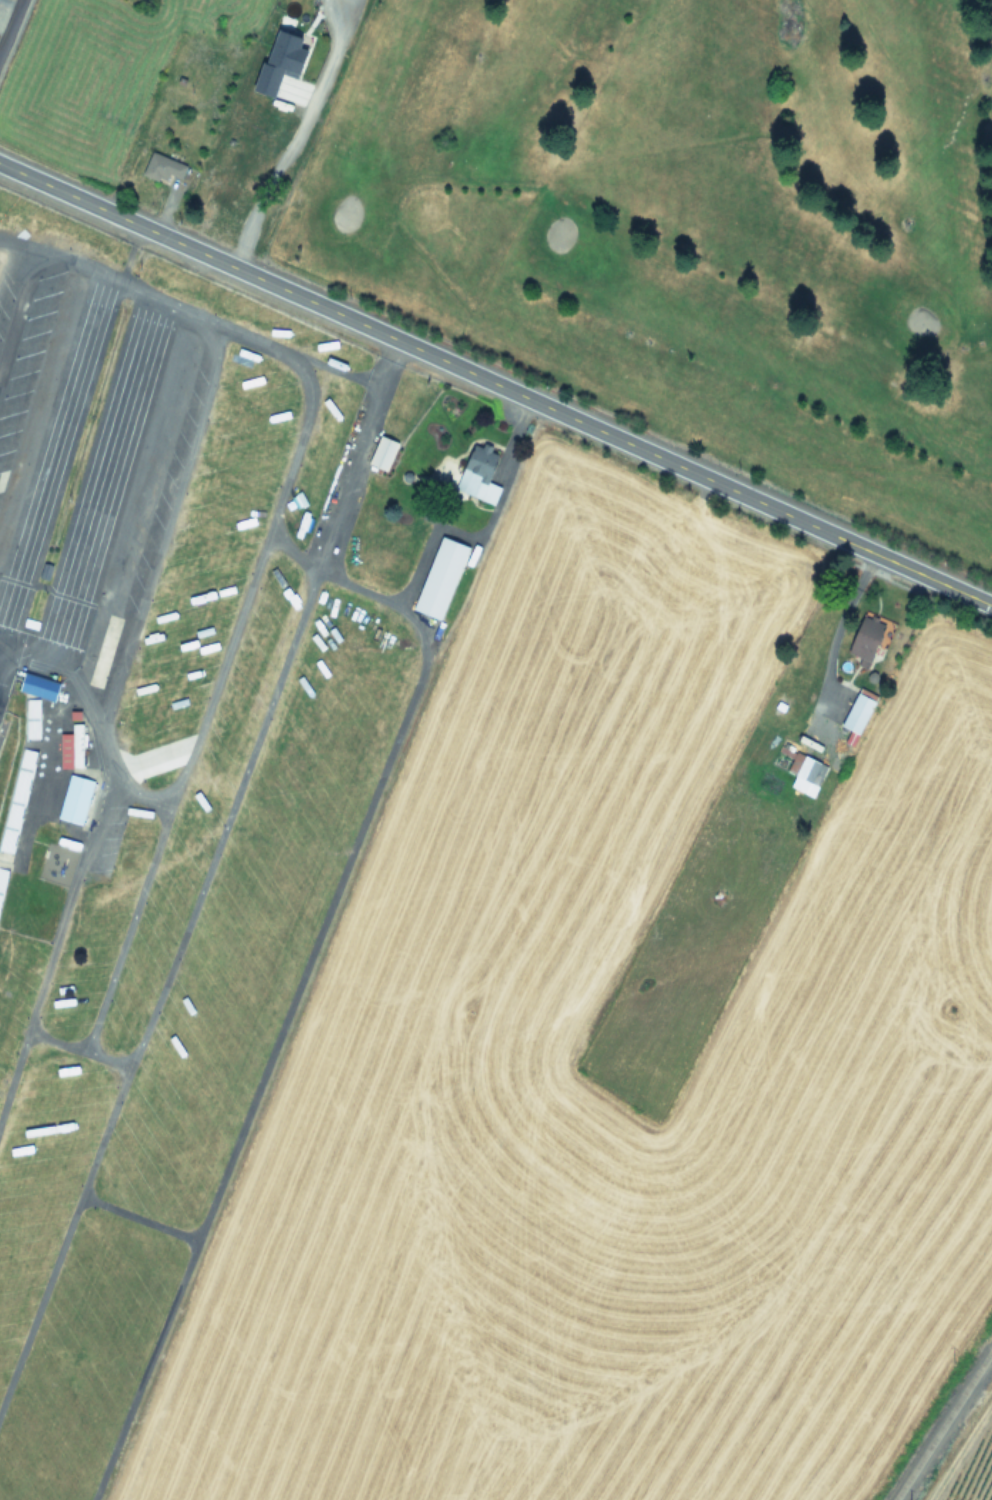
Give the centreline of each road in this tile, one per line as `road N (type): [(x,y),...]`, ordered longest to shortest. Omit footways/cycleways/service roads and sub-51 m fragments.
road 1 (secondary): [(991,606),(0,165)]

